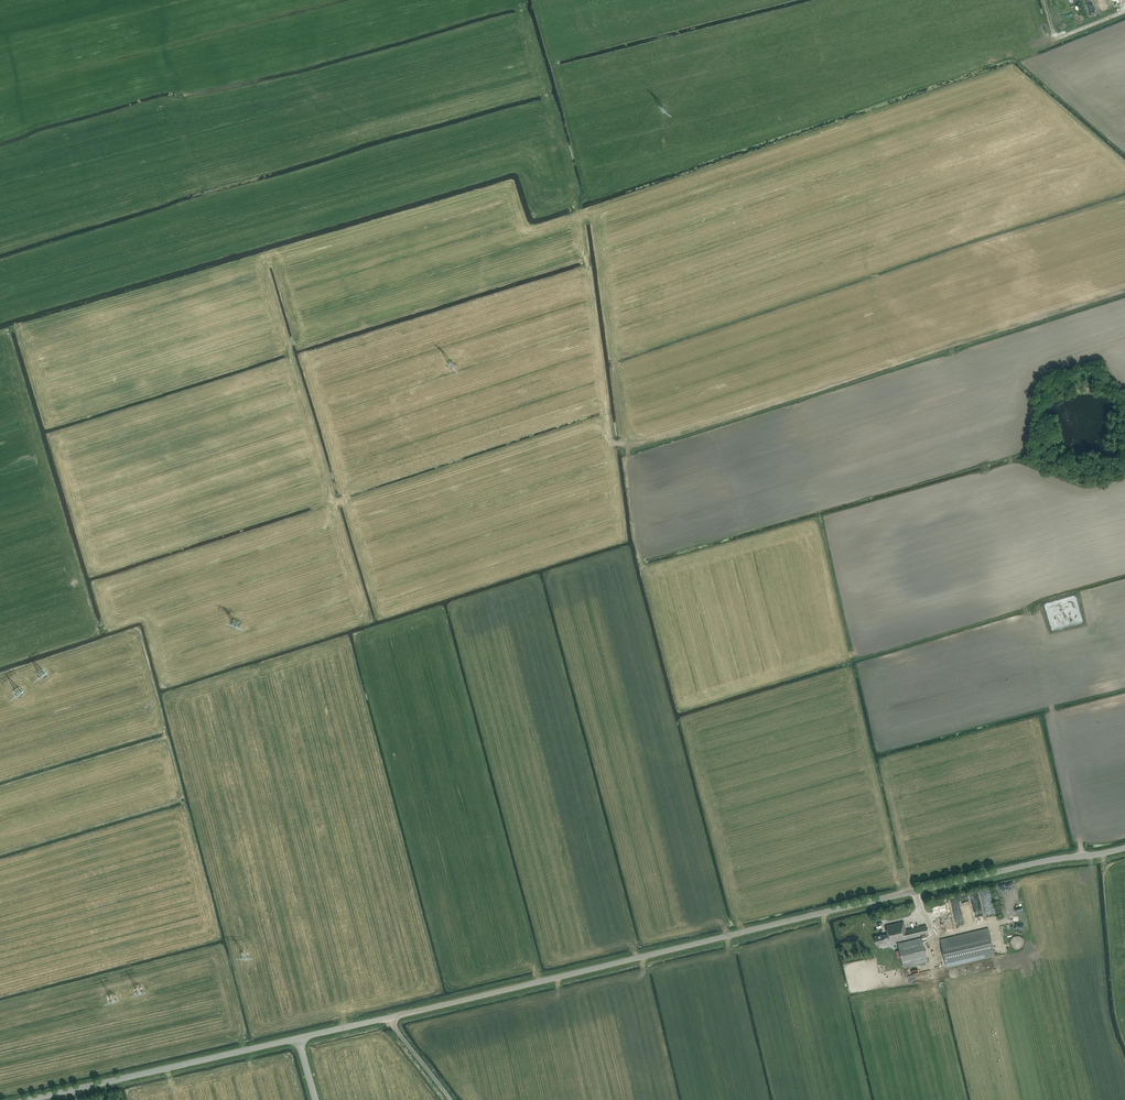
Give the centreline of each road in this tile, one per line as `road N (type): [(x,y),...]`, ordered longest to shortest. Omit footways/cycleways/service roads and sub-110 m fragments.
road 1 (tertiary): [(28,1099),(1124,847)]

